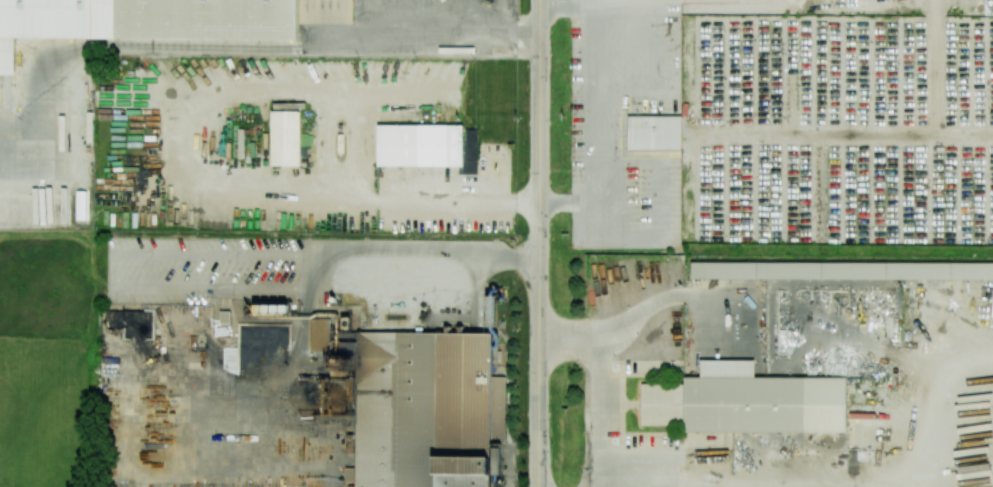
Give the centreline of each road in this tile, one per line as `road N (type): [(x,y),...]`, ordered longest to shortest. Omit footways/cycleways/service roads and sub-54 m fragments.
road 1 (tertiary): [(540,486),(541,0)]

